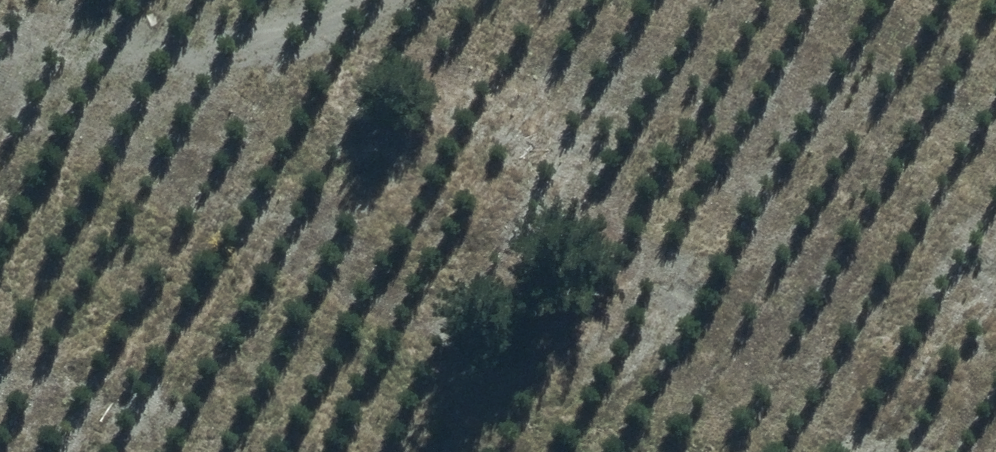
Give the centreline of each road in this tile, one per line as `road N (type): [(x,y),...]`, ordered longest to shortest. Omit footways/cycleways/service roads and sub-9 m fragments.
road 1 (track): [(69,103),(709,167),(791,137),(827,95),(850,0)]
road 2 (track): [(468,451),(390,411),(279,378),(107,360),(0,361)]
road 3 (track): [(995,103),(933,21),(903,0)]

